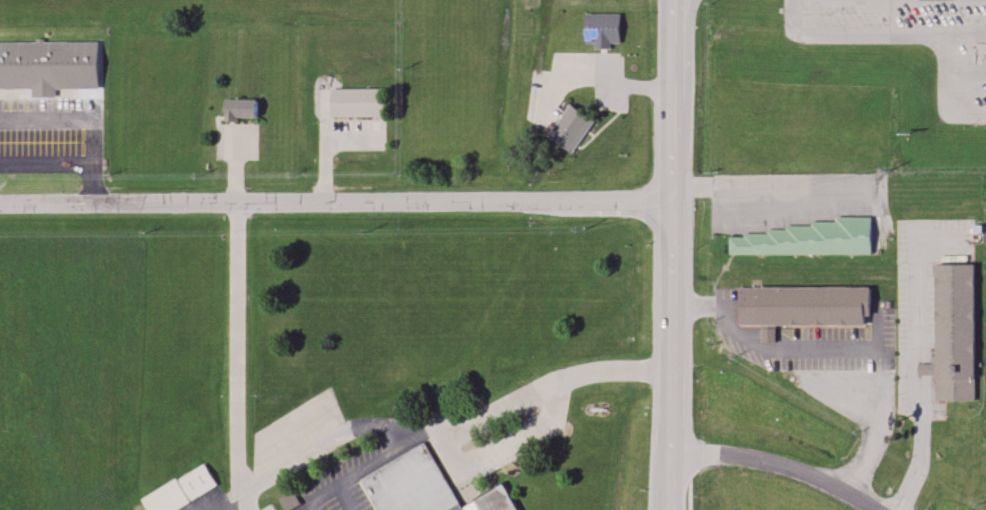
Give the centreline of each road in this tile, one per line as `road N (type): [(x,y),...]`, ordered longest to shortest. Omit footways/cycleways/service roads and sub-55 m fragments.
road 1 (residential): [(0,205),(673,200)]
road 2 (primary): [(674,0),(671,509)]
road 3 (primary): [(675,132),(691,0)]

